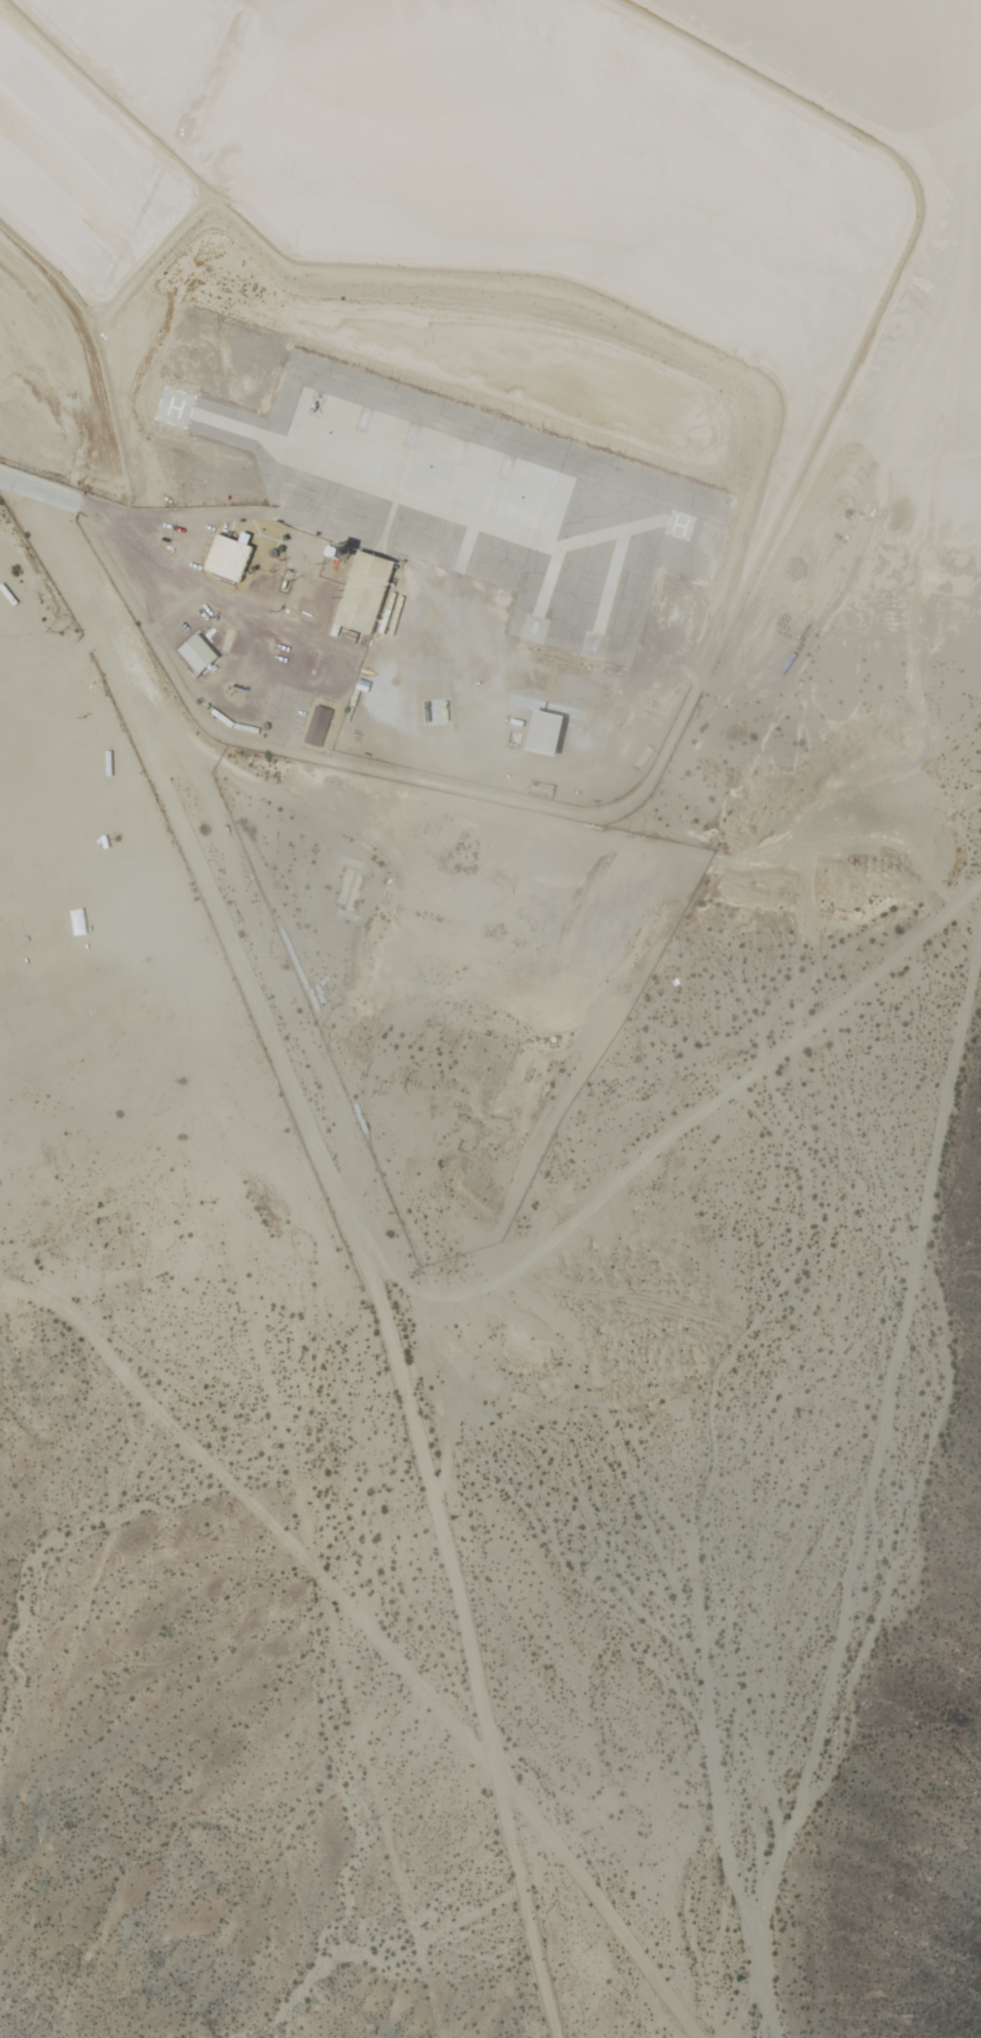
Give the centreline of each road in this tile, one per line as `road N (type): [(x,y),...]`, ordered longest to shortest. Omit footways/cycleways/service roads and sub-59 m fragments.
road 1 (track): [(499,1770),(430,1482),(354,1243),(171,795),(17,482)]
road 2 (track): [(557,2037),(499,1770)]

